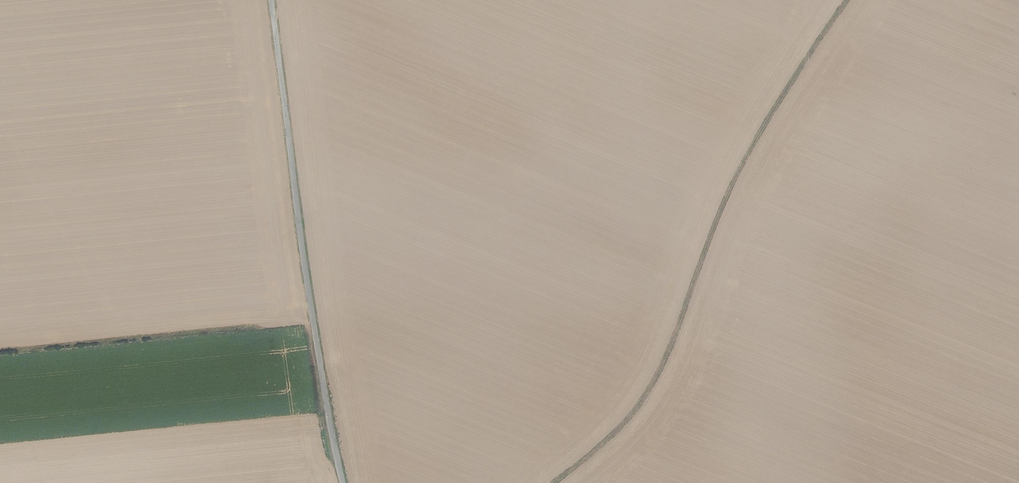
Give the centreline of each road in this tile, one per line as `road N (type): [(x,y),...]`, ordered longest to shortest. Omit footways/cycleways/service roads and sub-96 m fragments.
road 1 (track): [(845,0),(751,147),(643,401),(555,482)]
road 2 (unclassified): [(344,482),(274,0)]

